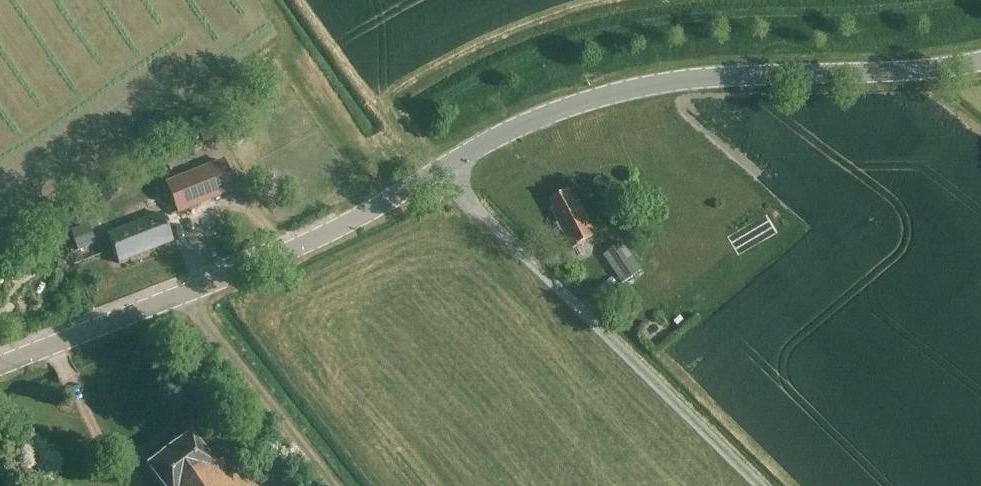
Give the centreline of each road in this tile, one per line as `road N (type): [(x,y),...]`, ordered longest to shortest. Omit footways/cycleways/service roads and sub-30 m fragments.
road 1 (tertiary): [(0,366),(288,254),(478,145),(564,108),(684,82),(980,62)]

